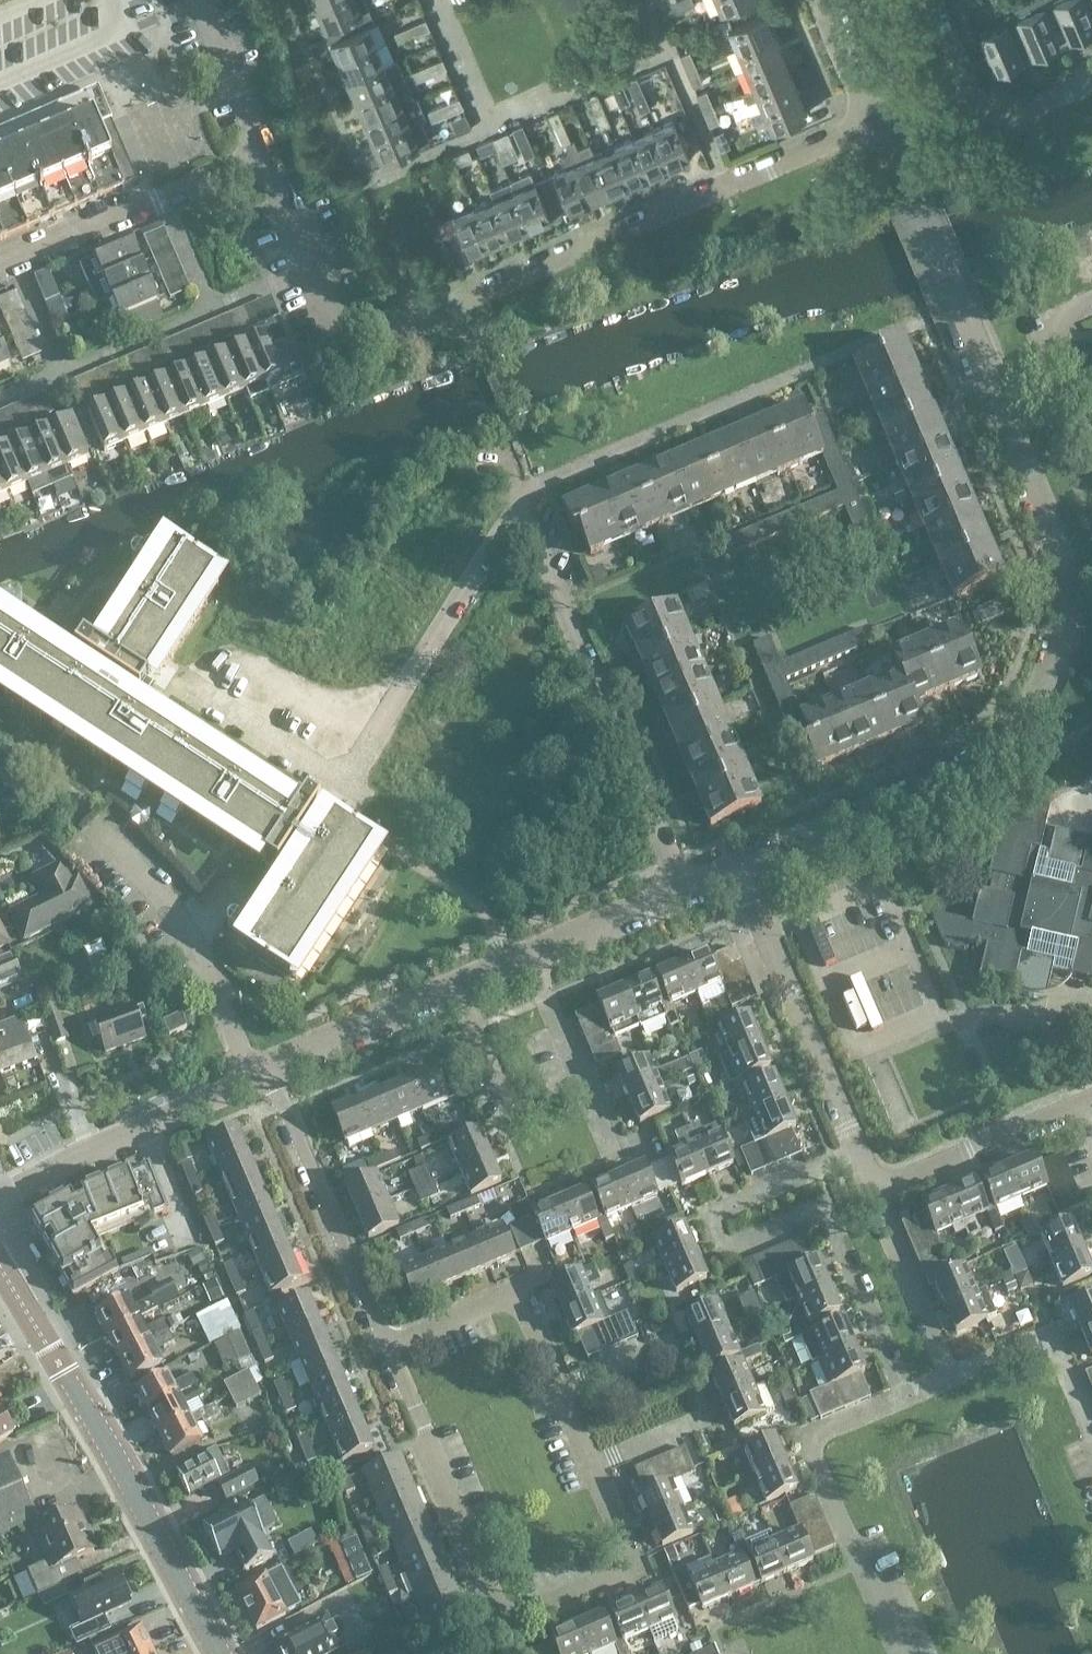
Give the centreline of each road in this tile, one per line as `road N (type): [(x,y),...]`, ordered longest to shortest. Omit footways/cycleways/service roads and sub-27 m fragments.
road 1 (residential): [(990,390),(1063,562),(1069,611),(1027,717),(983,764),(742,866)]
road 2 (residential): [(500,1625),(636,1564),(517,1292),(383,1348)]
road 3 (residential): [(908,1398),(829,1206),(727,1247),(714,1212),(861,1149)]
road 4 (residential): [(311,270),(343,337),(372,345),(719,192)]
road 5 (tertiary): [(224,1653),(84,1396),(0,1260)]
road 6 (residential): [(311,270),(0,401)]
road 7 (residential): [(861,1149),(742,866)]
road 8 (residential): [(500,1625),(383,1348)]
road 9 (residential): [(383,1348),(272,1069)]
road 10 (residential): [(272,1069),(0,1191)]
road 11 (residential): [(0,273),(263,160)]
road 12 (residential): [(877,128),(990,390)]
road 13 (residential): [(859,1571),(803,1444),(908,1398)]
road 14 (residential): [(645,1149),(613,1150),(532,956)]
road 15 (residential): [(742,866),(532,956)]
road 16 (residential): [(879,1190),(1083,1106)]
road 17 (residential): [(1091,1434),(1050,1336),(951,1378)]
road 18 (residential): [(458,984),(272,1069)]
road 19 (residential): [(951,1378),(879,1190)]
road 20 (residential): [(517,1162),(458,984)]
road 21 (residential): [(491,127),(665,65)]
road 22 (residential): [(859,1571),(722,1629),(733,1653)]
road 23 (residential): [(197,0),(263,160)]
road 24 (residential): [(719,192),(877,128)]
road 25 (residential): [(957,99),(977,132),(1091,82)]
road 26 (residential): [(719,192),(665,65)]
road 27 (residential): [(826,0),(877,128)]
road 28 (residential): [(491,127),(433,9)]

